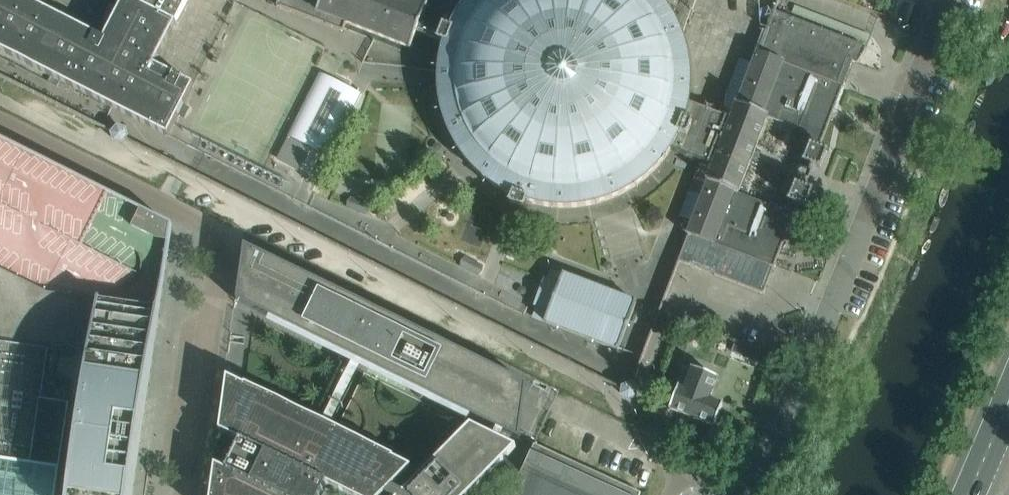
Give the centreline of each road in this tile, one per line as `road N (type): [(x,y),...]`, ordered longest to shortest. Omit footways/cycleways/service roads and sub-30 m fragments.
road 1 (residential): [(752,494),(947,0)]

